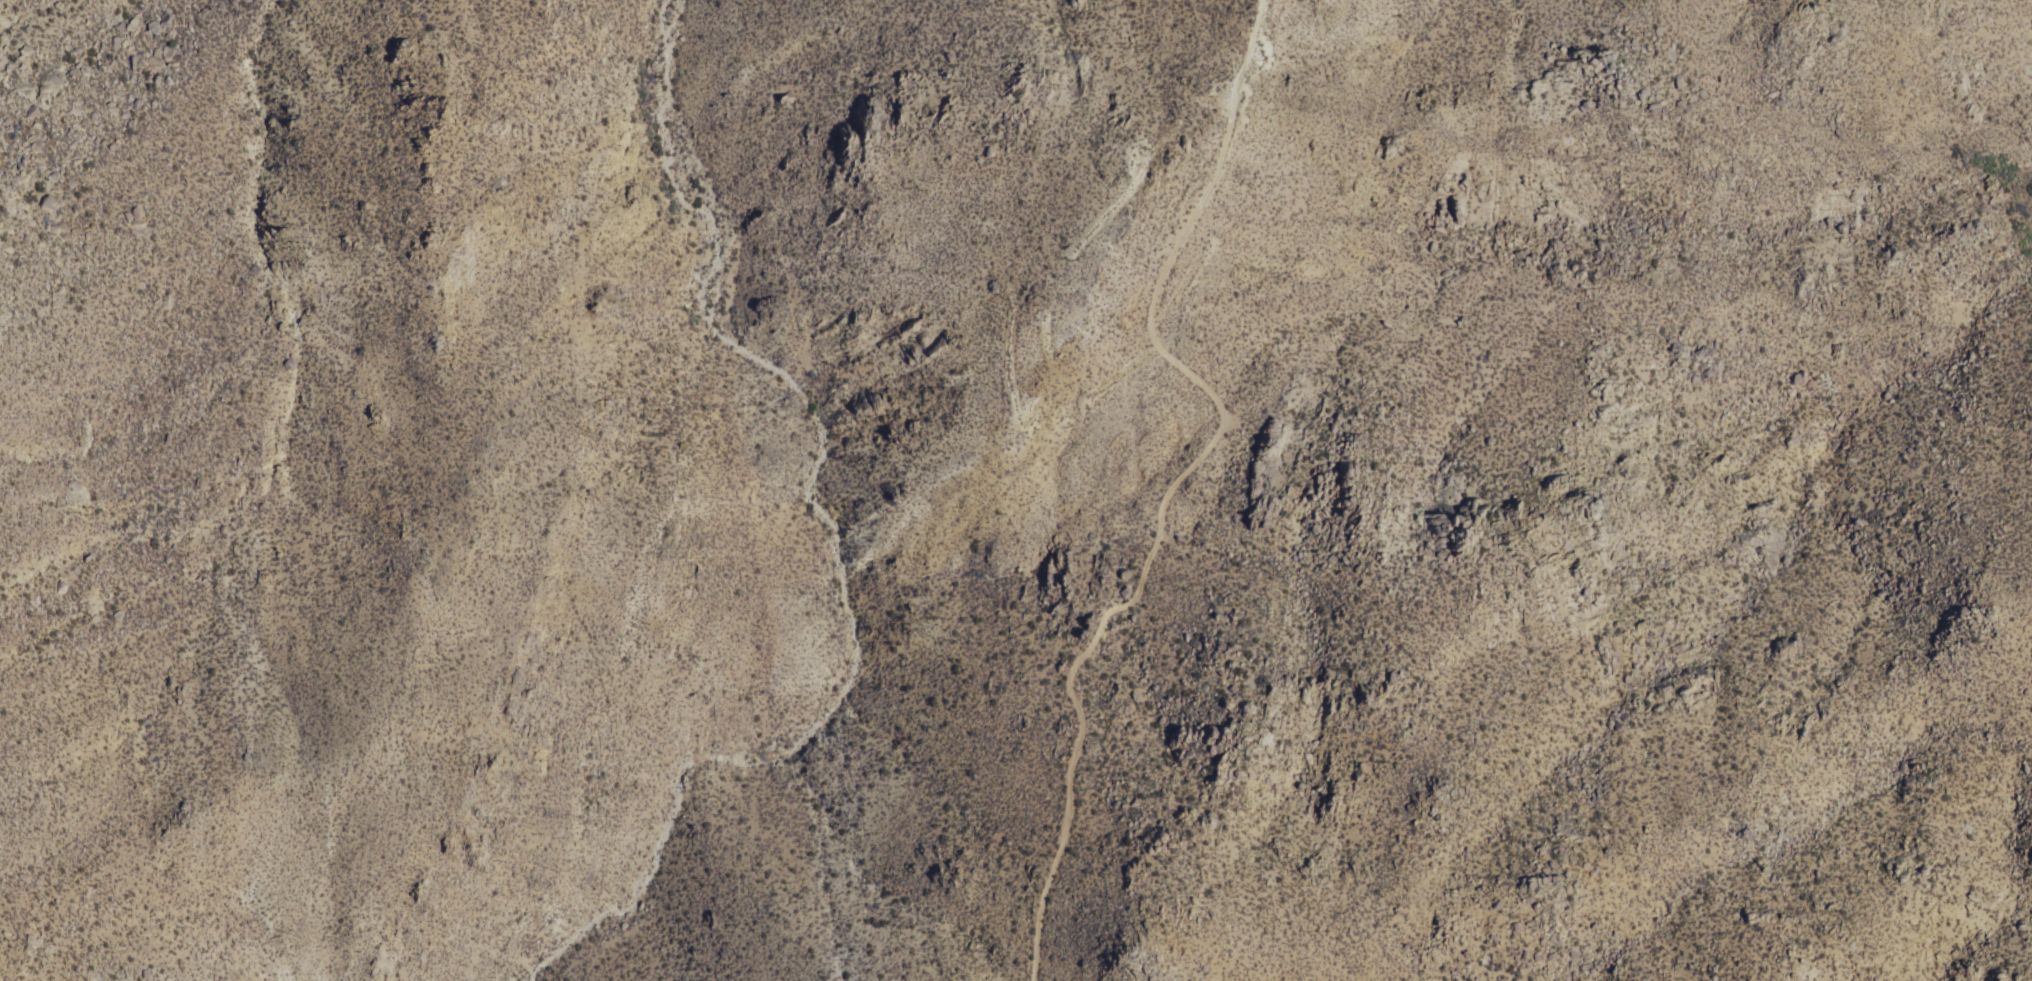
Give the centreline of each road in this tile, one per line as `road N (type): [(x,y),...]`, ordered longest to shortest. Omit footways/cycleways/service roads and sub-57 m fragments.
road 1 (track): [(1033,980),(1083,722),(1067,686),(1105,612),(1135,598),(1163,540),(1163,494),(1221,432),(1209,394),(1149,334),(1159,272),(1211,190),(1261,6),(1256,0)]

